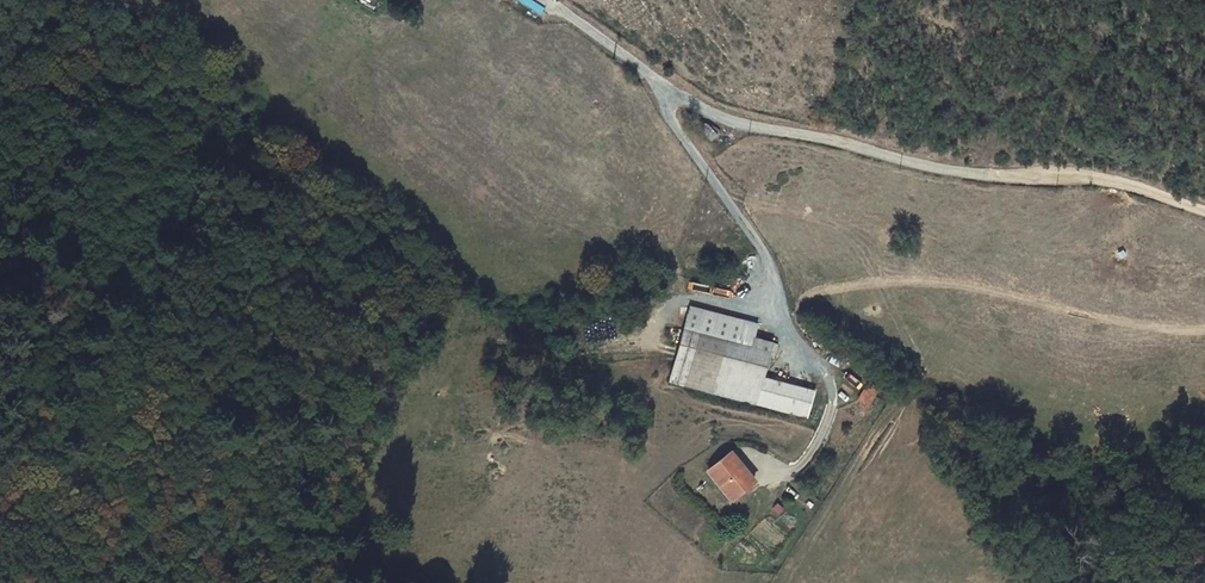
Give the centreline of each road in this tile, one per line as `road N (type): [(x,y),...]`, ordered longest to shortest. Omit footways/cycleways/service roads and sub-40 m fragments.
road 1 (track): [(667,92),(741,125),(948,172),(1121,183),(1204,210)]
road 2 (residential): [(832,406),(825,374),(786,324),(761,249),(671,121),(667,92),(545,0)]

